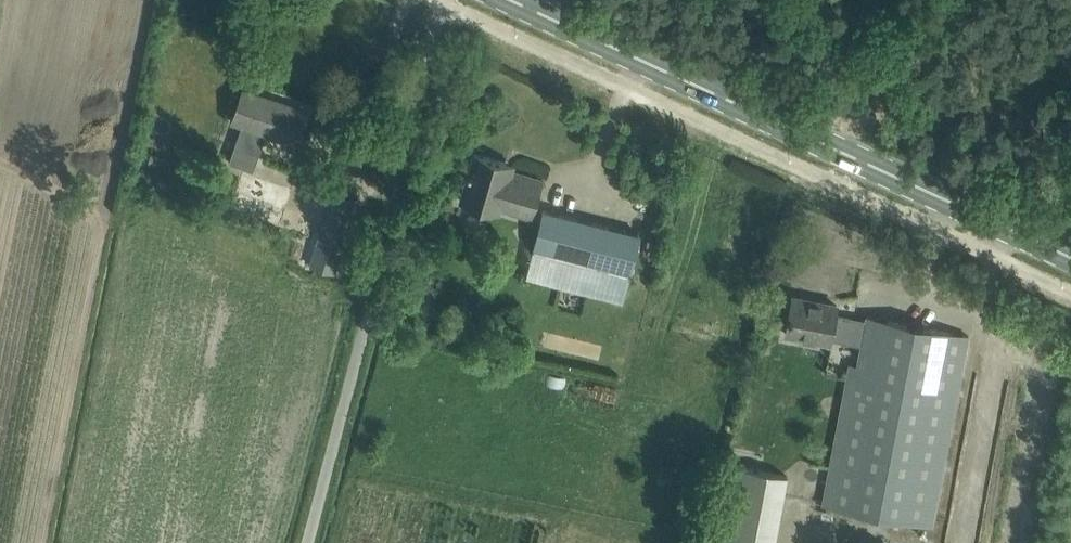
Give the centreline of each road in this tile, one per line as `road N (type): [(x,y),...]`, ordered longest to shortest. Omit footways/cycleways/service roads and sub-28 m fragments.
road 1 (unclassified): [(1070,294),(442,2)]
road 2 (primary): [(1070,259),(506,0)]
road 3 (unclassified): [(307,542),(442,2)]

